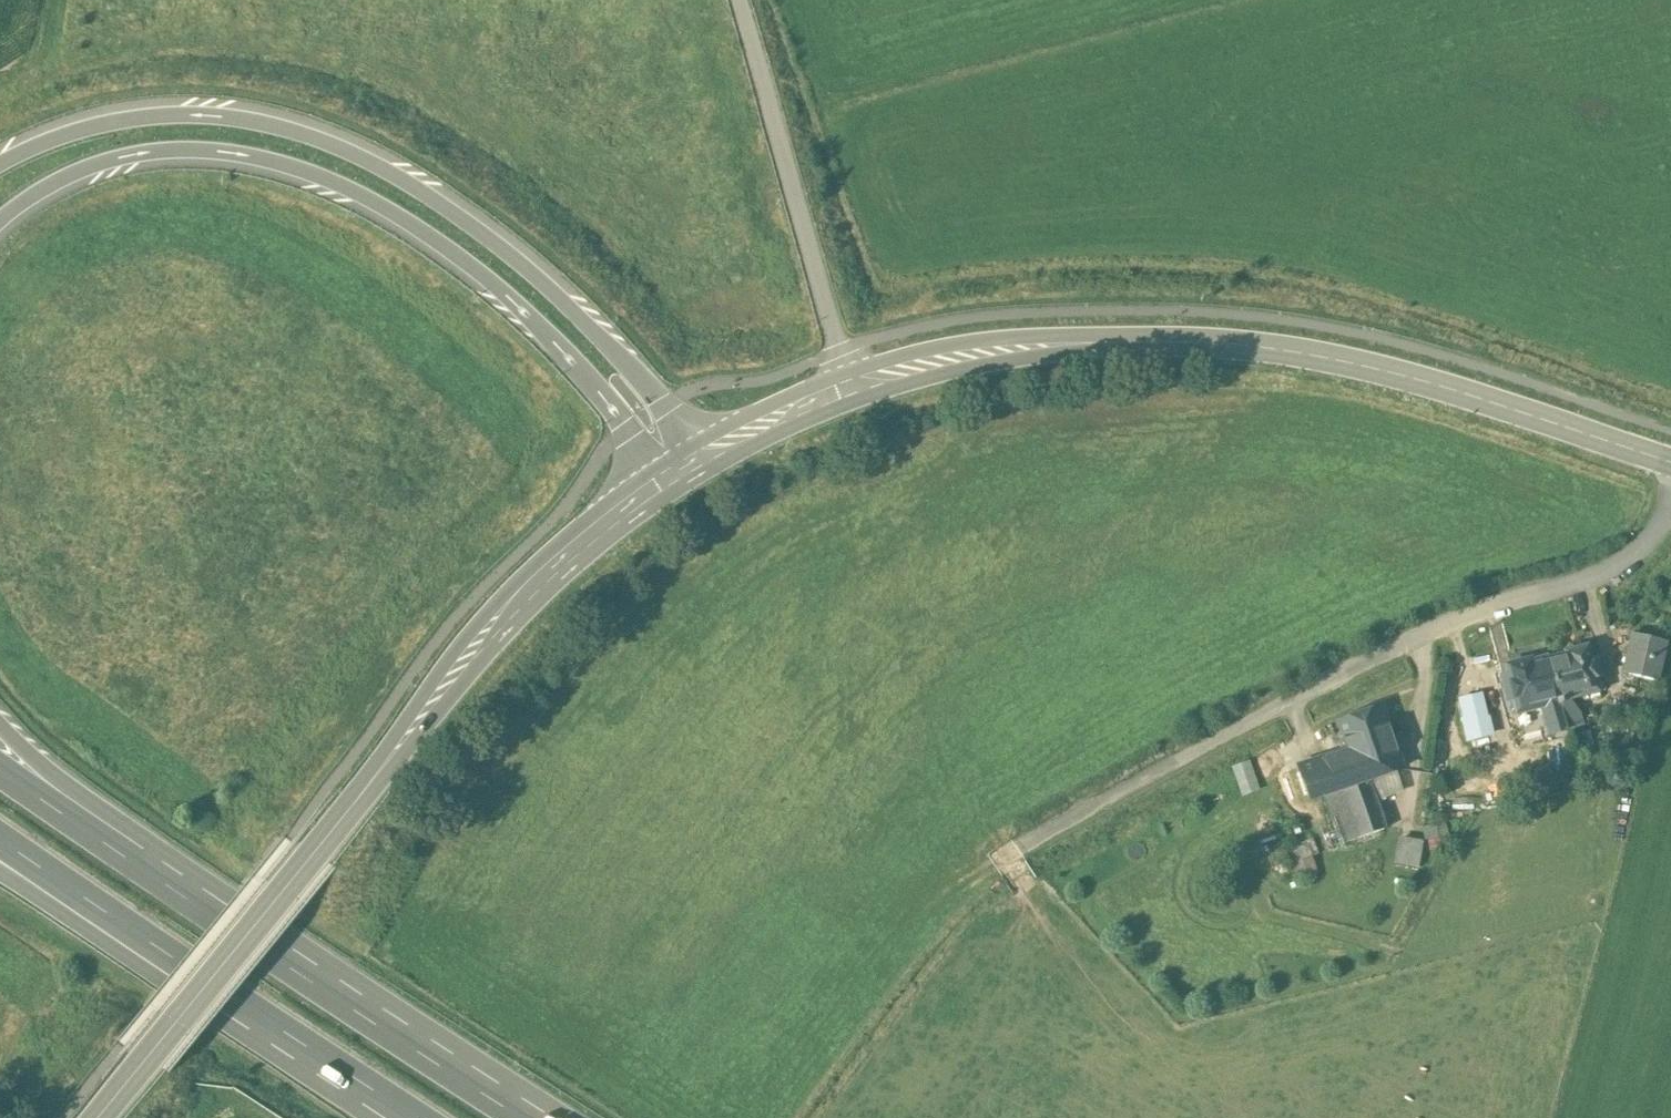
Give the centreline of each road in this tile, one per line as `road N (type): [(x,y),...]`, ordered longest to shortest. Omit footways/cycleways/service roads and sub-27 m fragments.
road 1 (secondary): [(102,1117),(484,643),(593,534),(660,485)]
road 2 (tertiary): [(850,389),(1003,351),(1177,343),(1279,350),(1416,381),(1670,465)]
road 3 (motorway): [(699,462),(636,377),(524,267),(421,192),(337,147),(261,123),(163,116),(100,125),(0,164)]
road 4 (motorway): [(0,221),(64,179),(136,154),(216,152),(311,174),(398,217),(492,283),(599,391),(660,485)]
road 5 (motorway): [(520,1117),(52,808)]
road 6 (motorway): [(35,864),(416,1117)]
road 7 (unclassified): [(738,0),(850,389)]
road 8 (tertiary): [(699,462),(850,389)]

